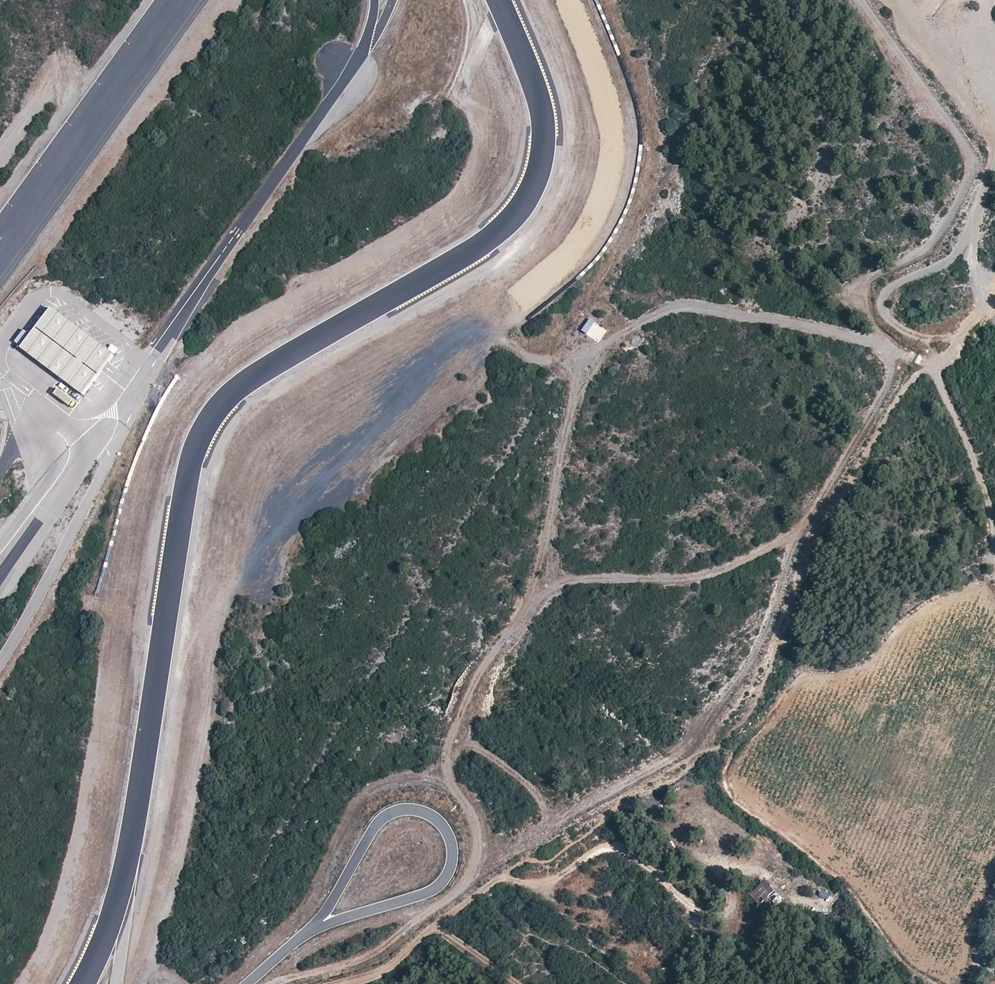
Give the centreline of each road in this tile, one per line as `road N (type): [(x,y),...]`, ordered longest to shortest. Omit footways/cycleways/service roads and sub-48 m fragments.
road 1 (track): [(288,983),(378,954),(540,833),(662,764),(742,695),(805,525),(897,372),(901,355),(865,315),(865,286),(928,246),(975,165),(862,0)]
road 2 (track): [(994,160),(974,232),(978,296),(961,352),(916,378),(801,569),(754,703),(666,787),(554,846),(383,983)]
road 3 (track): [(153,954),(188,830),(225,602),(237,577),(471,325)]
road 4 (track): [(552,825),(521,775),(469,744),(467,733),(481,683),(547,593),(583,578),(706,576),(802,532)]
road 5 (track): [(427,301),(530,356),(604,342),(654,314),(690,306),(896,349)]
road 6 (unclassified): [(994,531),(992,505),(936,366)]
road 7 (track): [(0,158),(55,89),(118,93)]

